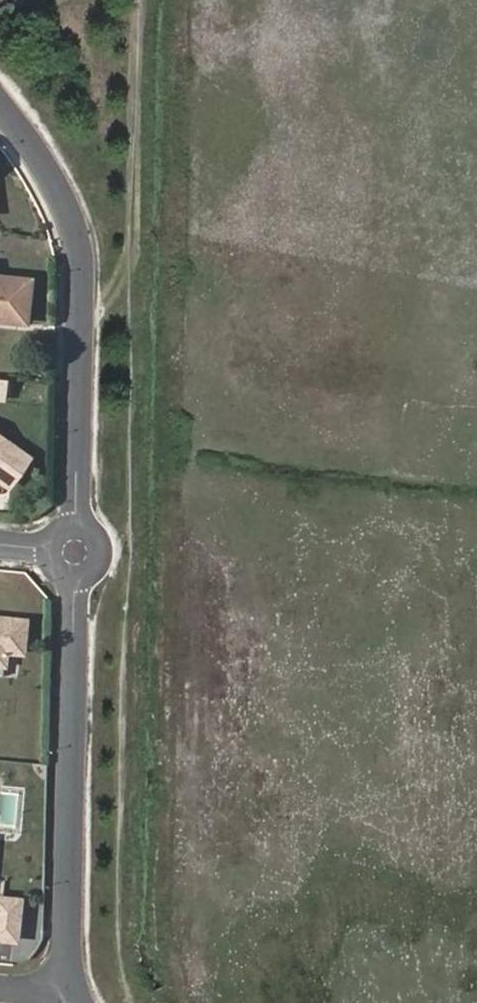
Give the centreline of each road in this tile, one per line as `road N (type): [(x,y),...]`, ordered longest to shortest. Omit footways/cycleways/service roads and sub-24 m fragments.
road 1 (residential): [(0,105),(52,176),(80,243),(74,526)]
road 2 (residential): [(76,580),(68,971)]

